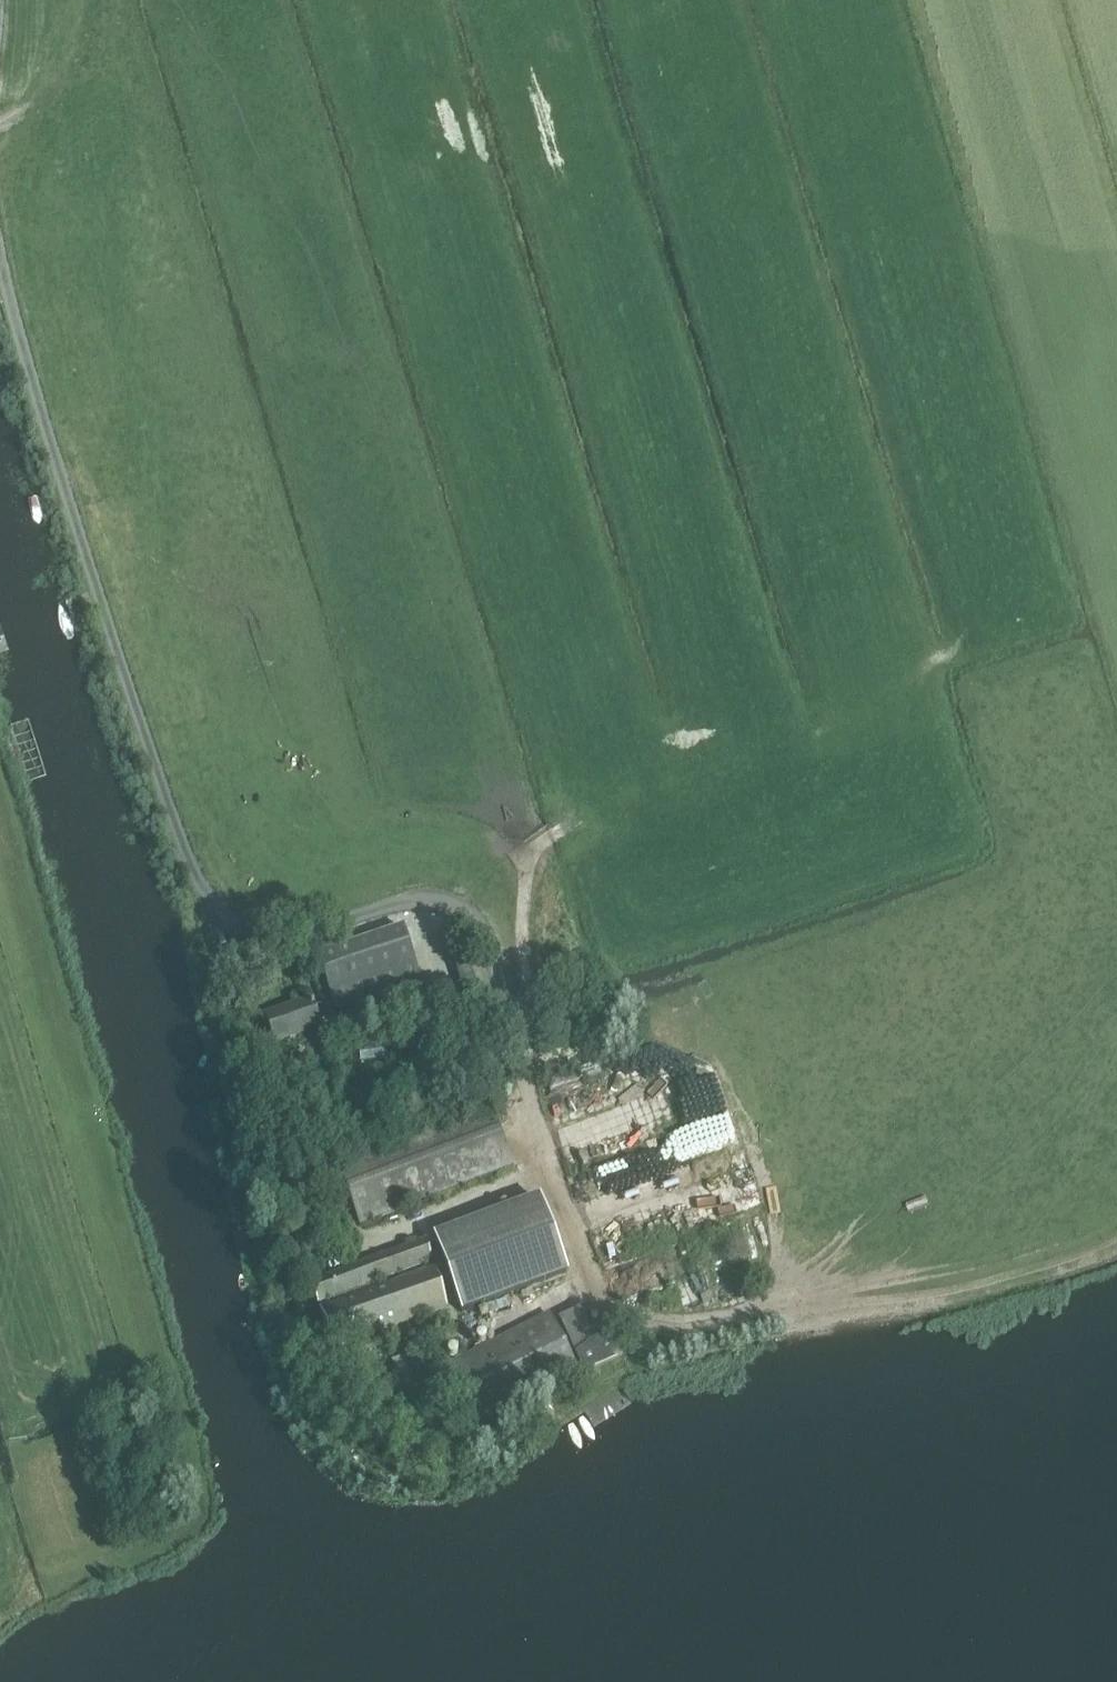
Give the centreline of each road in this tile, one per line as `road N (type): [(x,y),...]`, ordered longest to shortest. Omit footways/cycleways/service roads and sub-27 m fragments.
road 1 (unclassified): [(504,994),(485,937),(441,903),(285,937),(225,922),(198,879),(105,617),(0,256)]
road 2 (track): [(1116,1231),(856,1303),(672,1329),(605,1313),(504,994)]

